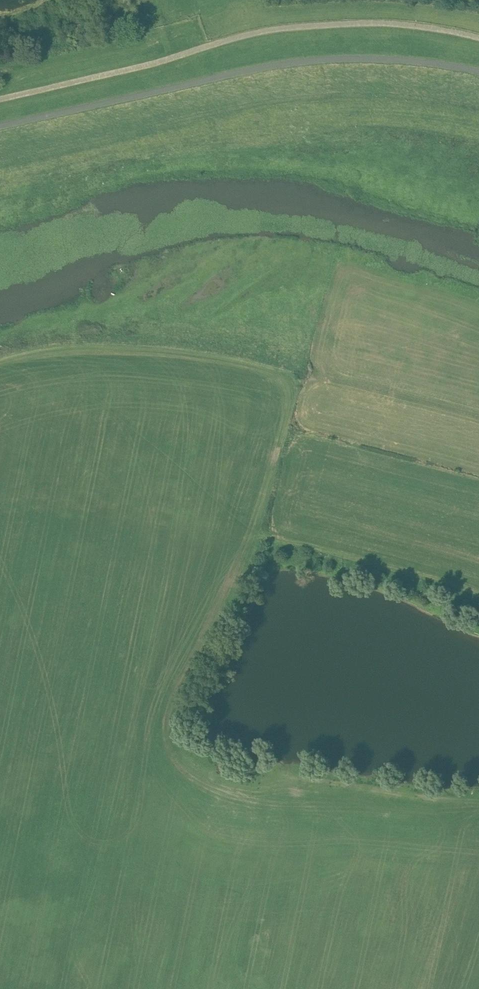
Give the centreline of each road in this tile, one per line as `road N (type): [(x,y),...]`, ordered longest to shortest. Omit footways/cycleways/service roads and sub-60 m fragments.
road 1 (track): [(0,100),(284,28),(383,23),(478,39)]

